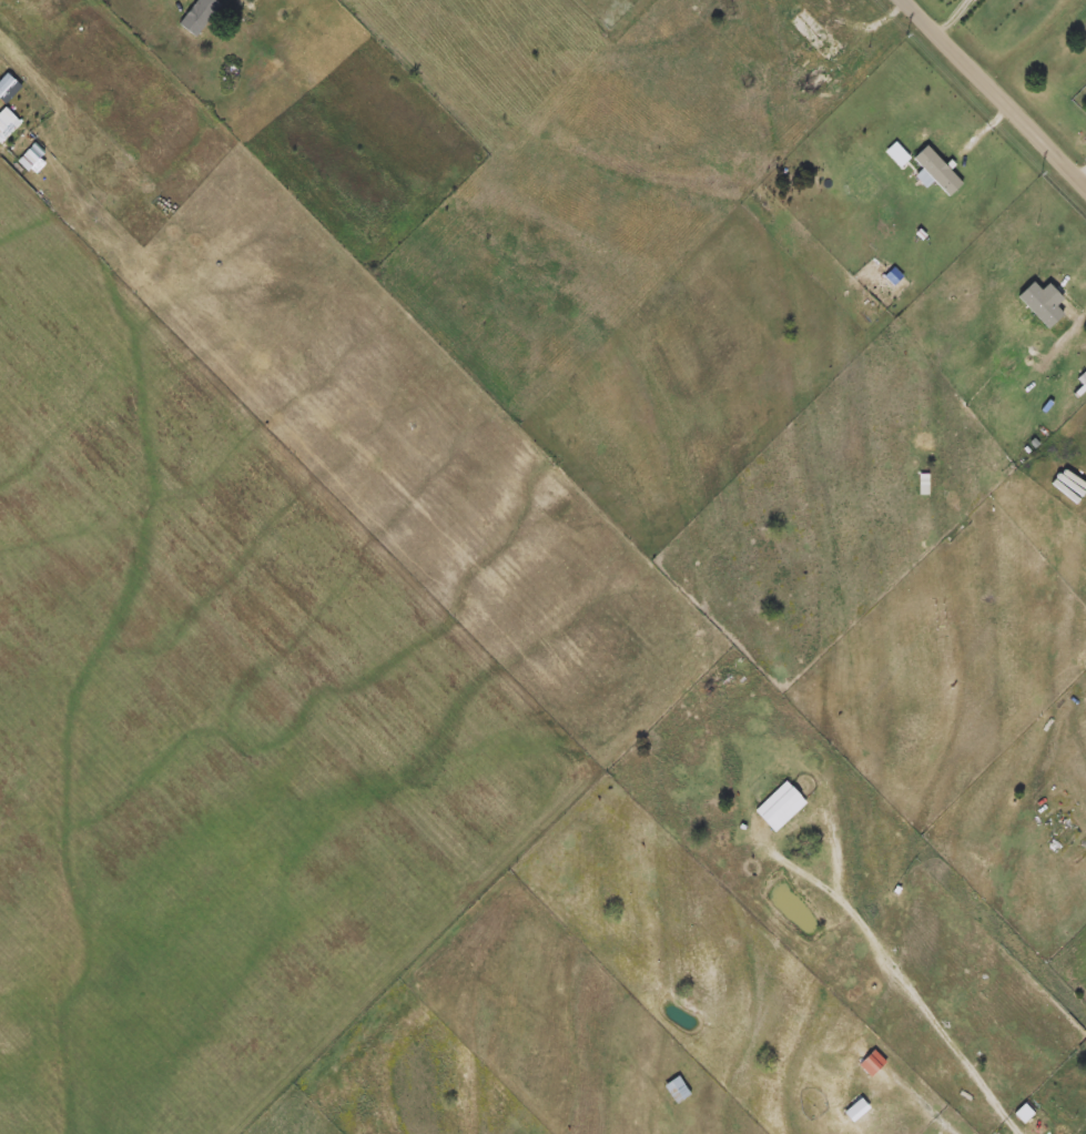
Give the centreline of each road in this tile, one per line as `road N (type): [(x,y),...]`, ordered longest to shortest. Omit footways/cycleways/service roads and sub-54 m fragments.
road 1 (residential): [(904,0),(1085,184)]

